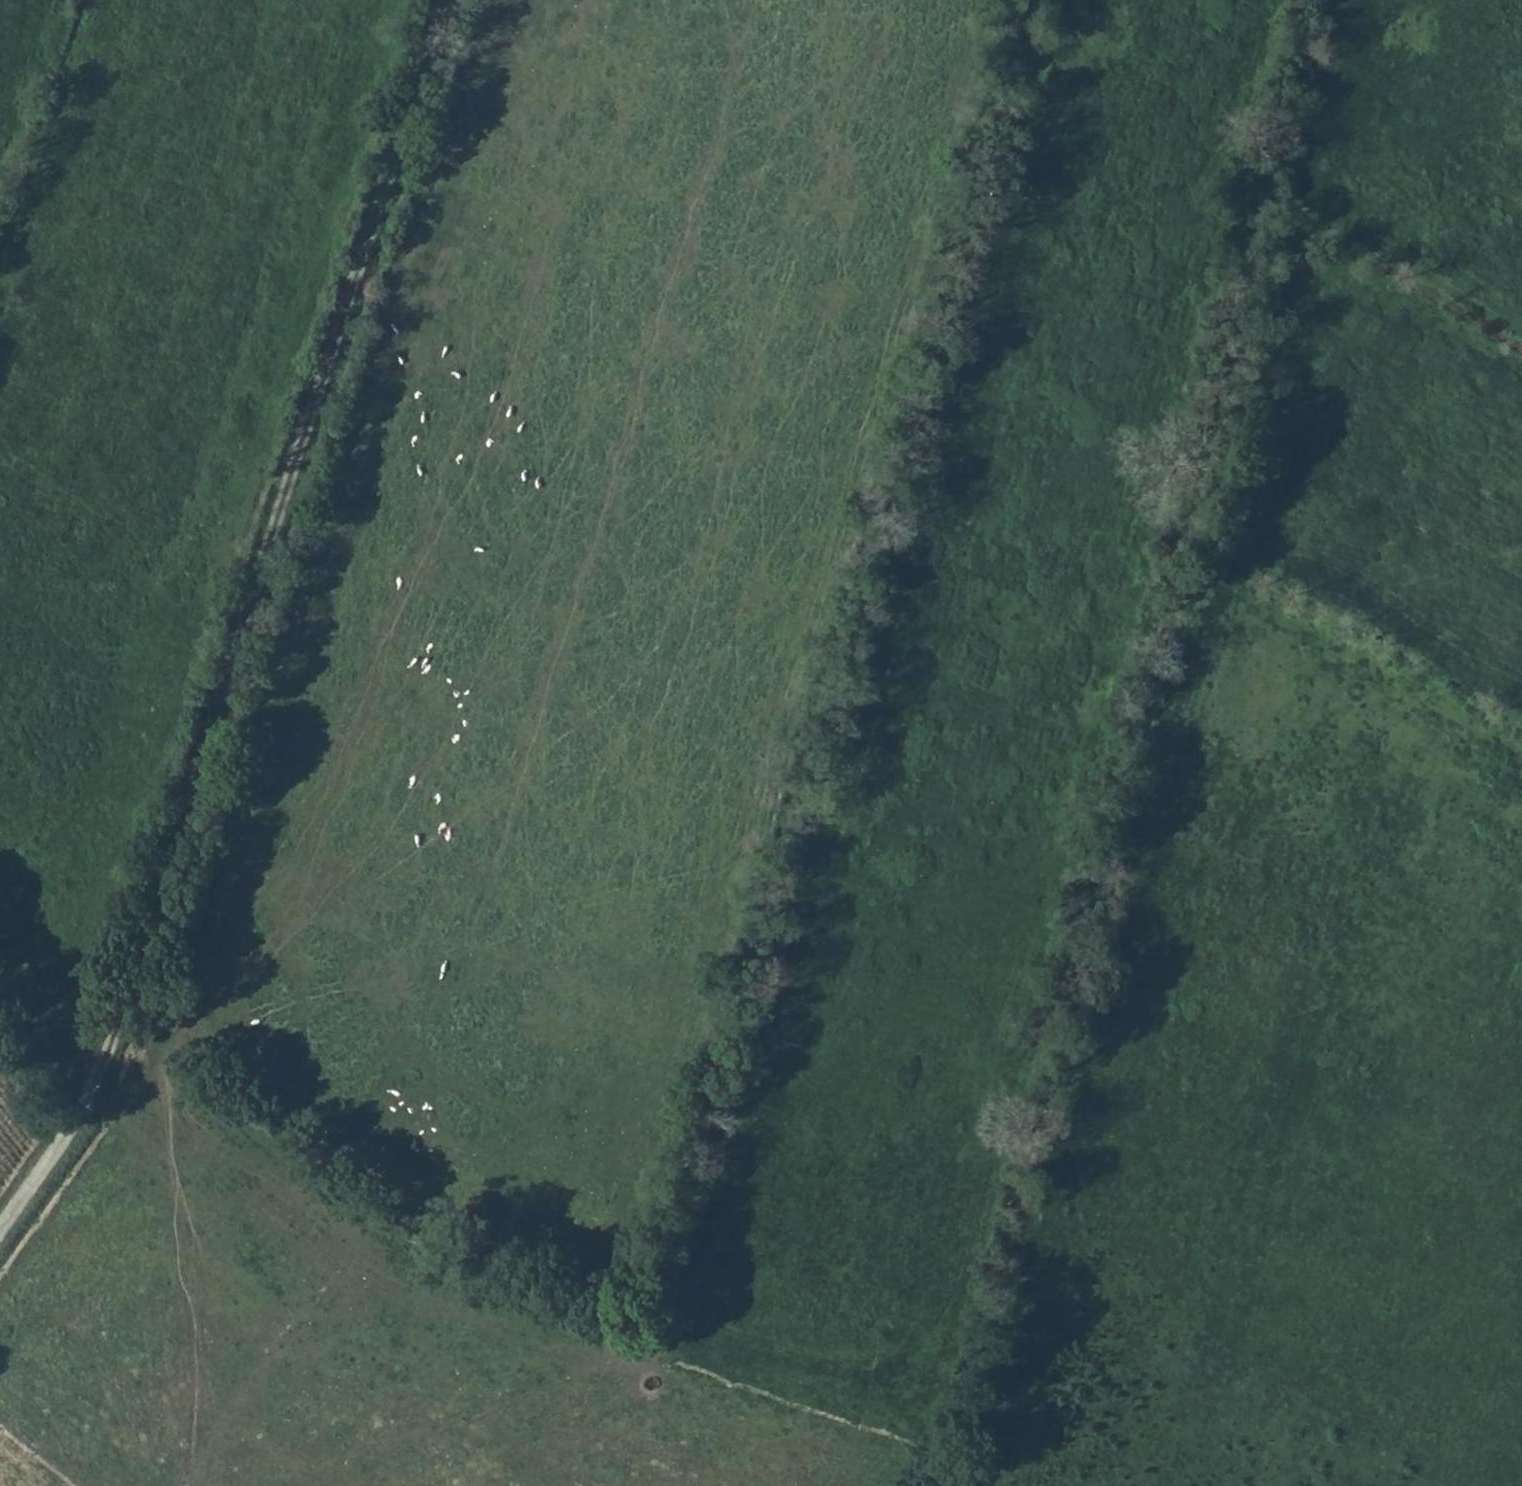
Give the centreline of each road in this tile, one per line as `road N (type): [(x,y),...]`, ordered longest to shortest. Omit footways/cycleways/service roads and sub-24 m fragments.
road 1 (track): [(0,1205),(87,1089),(122,1021),(446,0)]

